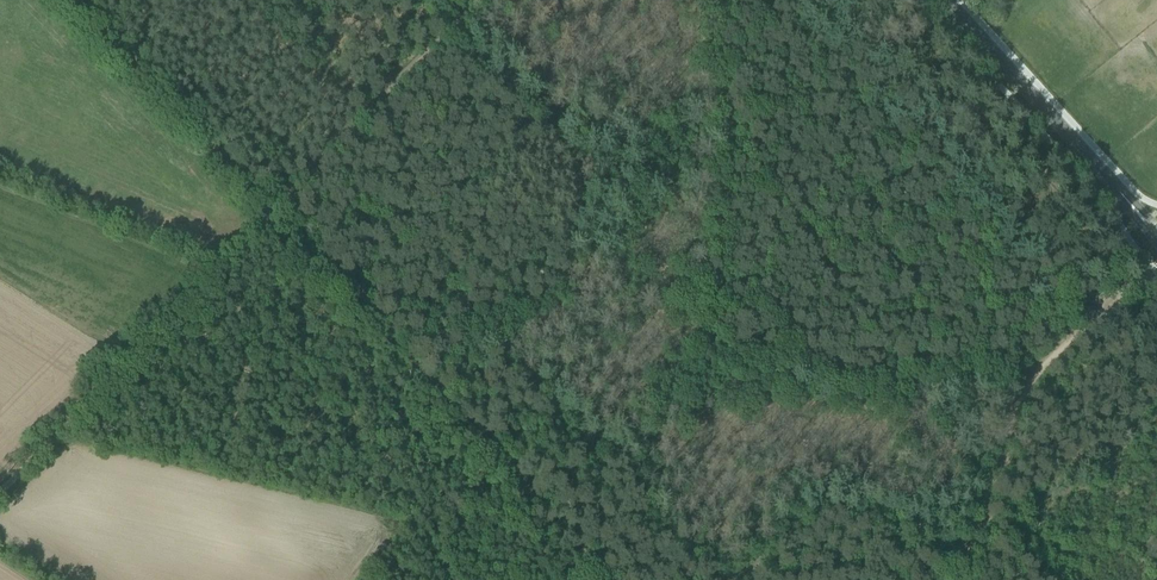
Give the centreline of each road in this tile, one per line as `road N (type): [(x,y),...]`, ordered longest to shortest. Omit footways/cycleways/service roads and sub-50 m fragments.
road 1 (track): [(611,579),(82,0)]
road 2 (track): [(474,0),(0,492)]
road 3 (tertiary): [(1138,212),(946,0)]
road 4 (track): [(993,491),(1025,381),(1156,272)]

